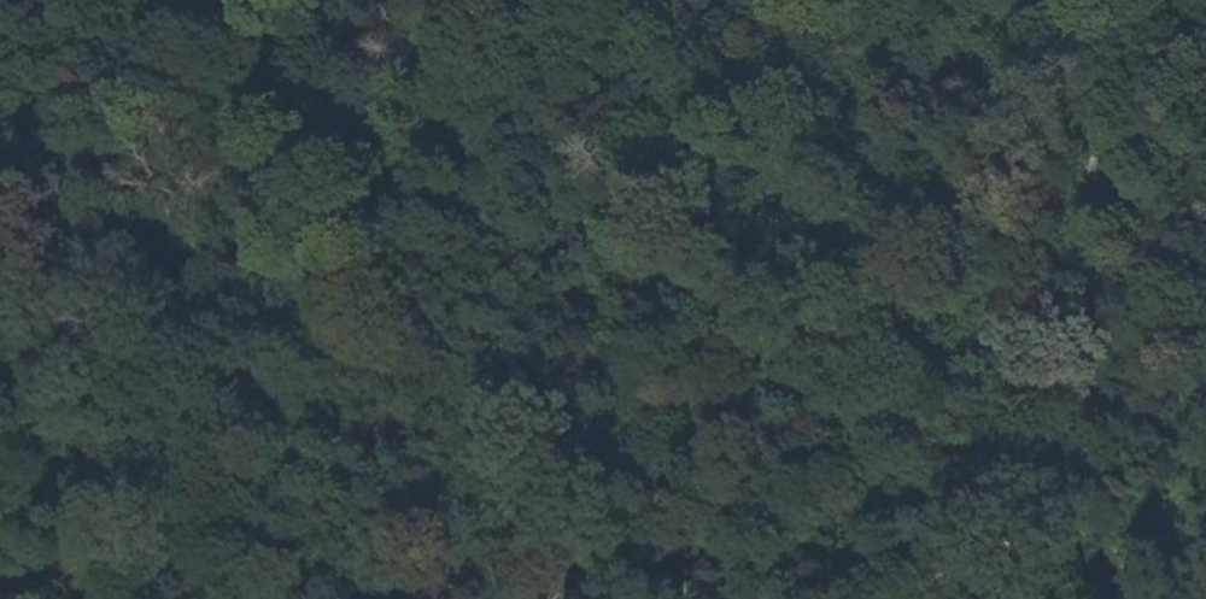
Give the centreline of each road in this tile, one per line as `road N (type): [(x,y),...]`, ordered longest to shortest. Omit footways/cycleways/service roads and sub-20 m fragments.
road 1 (track): [(964,598),(996,572),(1076,465),(1102,338),(1094,171),(1112,102),(1182,0)]

